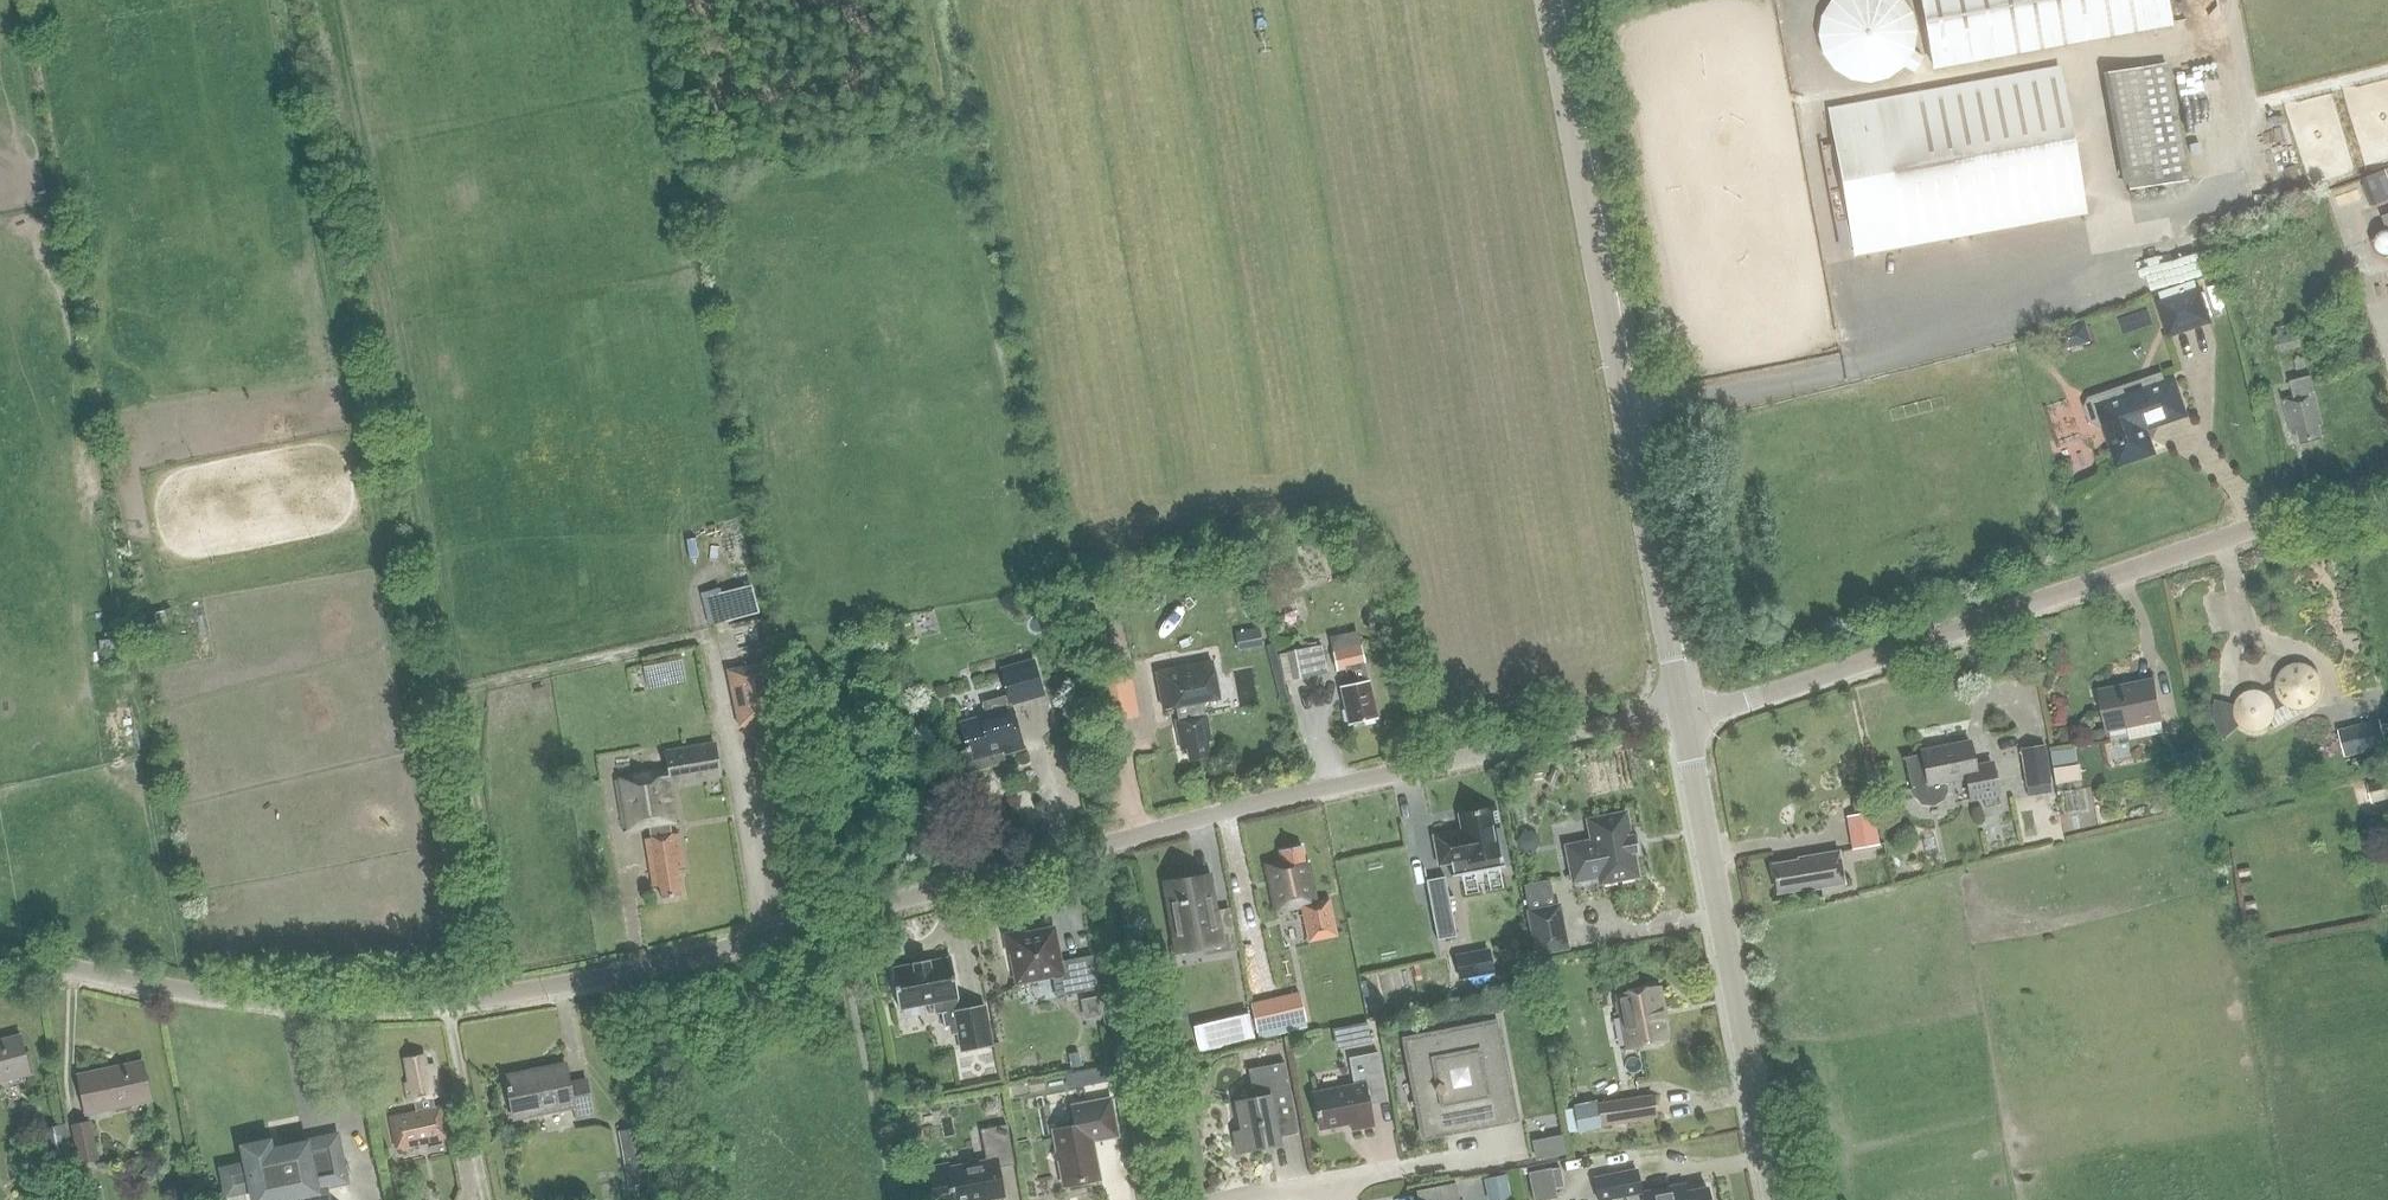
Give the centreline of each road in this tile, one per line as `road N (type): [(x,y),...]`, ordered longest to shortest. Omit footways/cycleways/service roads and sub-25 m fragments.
road 1 (unclassified): [(0,951),(293,1004),(386,1006),(534,990),(1346,782),(1684,712)]
road 2 (unclassified): [(1684,712),(1747,702),(2387,475)]
road 3 (tertiary): [(1684,712),(1549,0)]
road 4 (tertiary): [(1777,1199),(1684,712)]
road 5 (residential): [(1331,1183),(1509,1146)]

